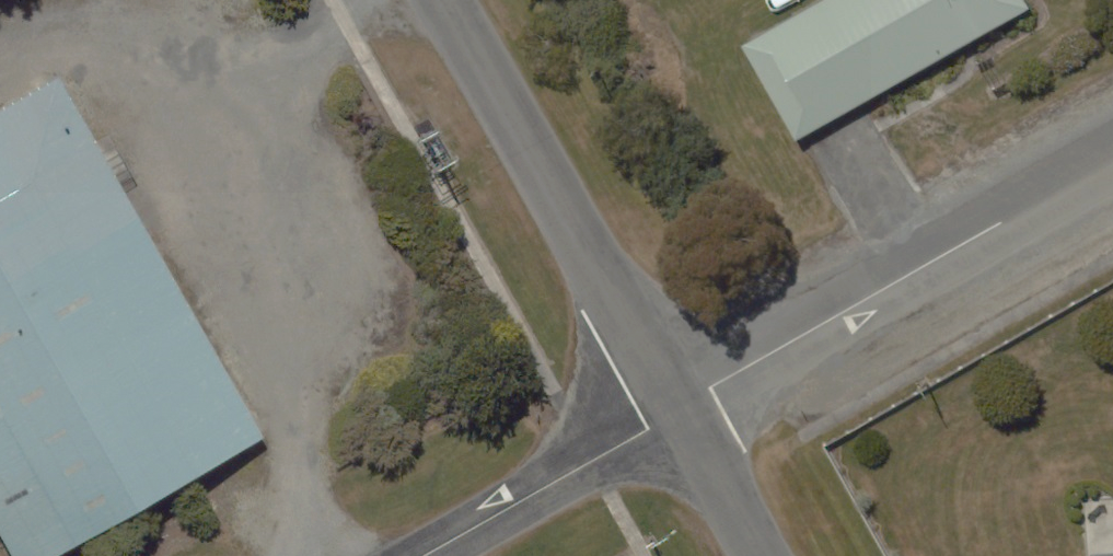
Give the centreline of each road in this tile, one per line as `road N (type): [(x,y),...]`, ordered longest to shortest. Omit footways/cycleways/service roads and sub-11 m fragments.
road 1 (residential): [(1112,159),(680,409)]
road 2 (residential): [(446,0),(680,409)]
road 3 (residential): [(680,409),(422,555)]
road 4 (residential): [(680,409),(764,555)]

